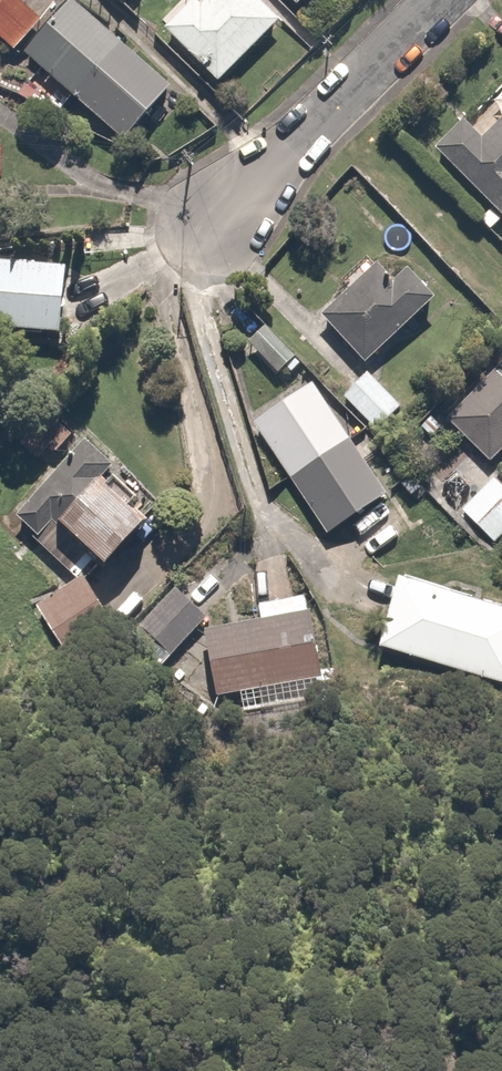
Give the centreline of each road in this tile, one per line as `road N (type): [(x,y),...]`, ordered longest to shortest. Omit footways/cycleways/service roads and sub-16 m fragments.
road 1 (residential): [(439,0),(213,225)]

